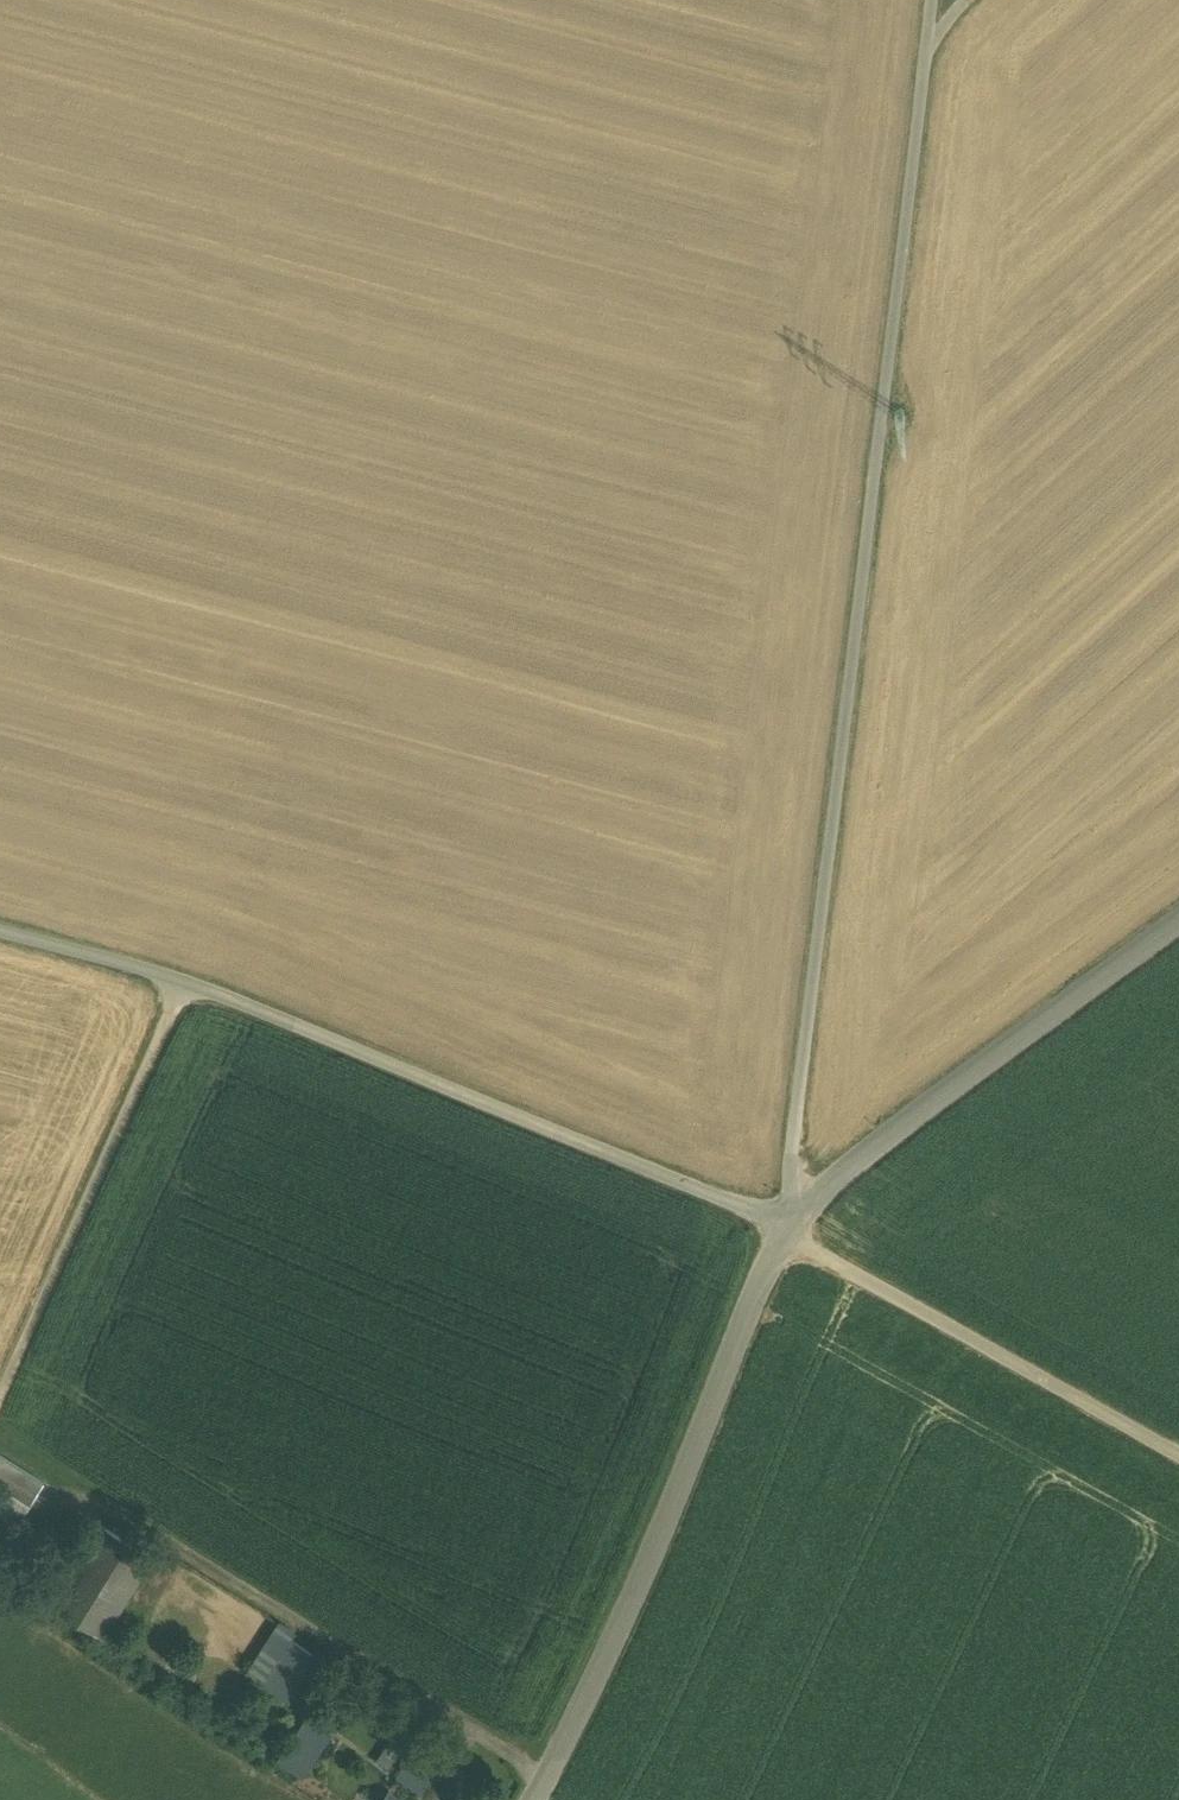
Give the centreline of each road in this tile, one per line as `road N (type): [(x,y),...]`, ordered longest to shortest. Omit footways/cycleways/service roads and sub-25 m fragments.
road 1 (track): [(0,935),(239,1008),(755,1212),(1178,1453)]
road 2 (residential): [(782,1231),(623,1624),(526,1799)]
road 3 (unclassified): [(1178,922),(841,1175),(782,1231)]
road 4 (track): [(468,1733),(100,1504),(50,1494)]
road 5 (track): [(0,1397),(182,988)]

